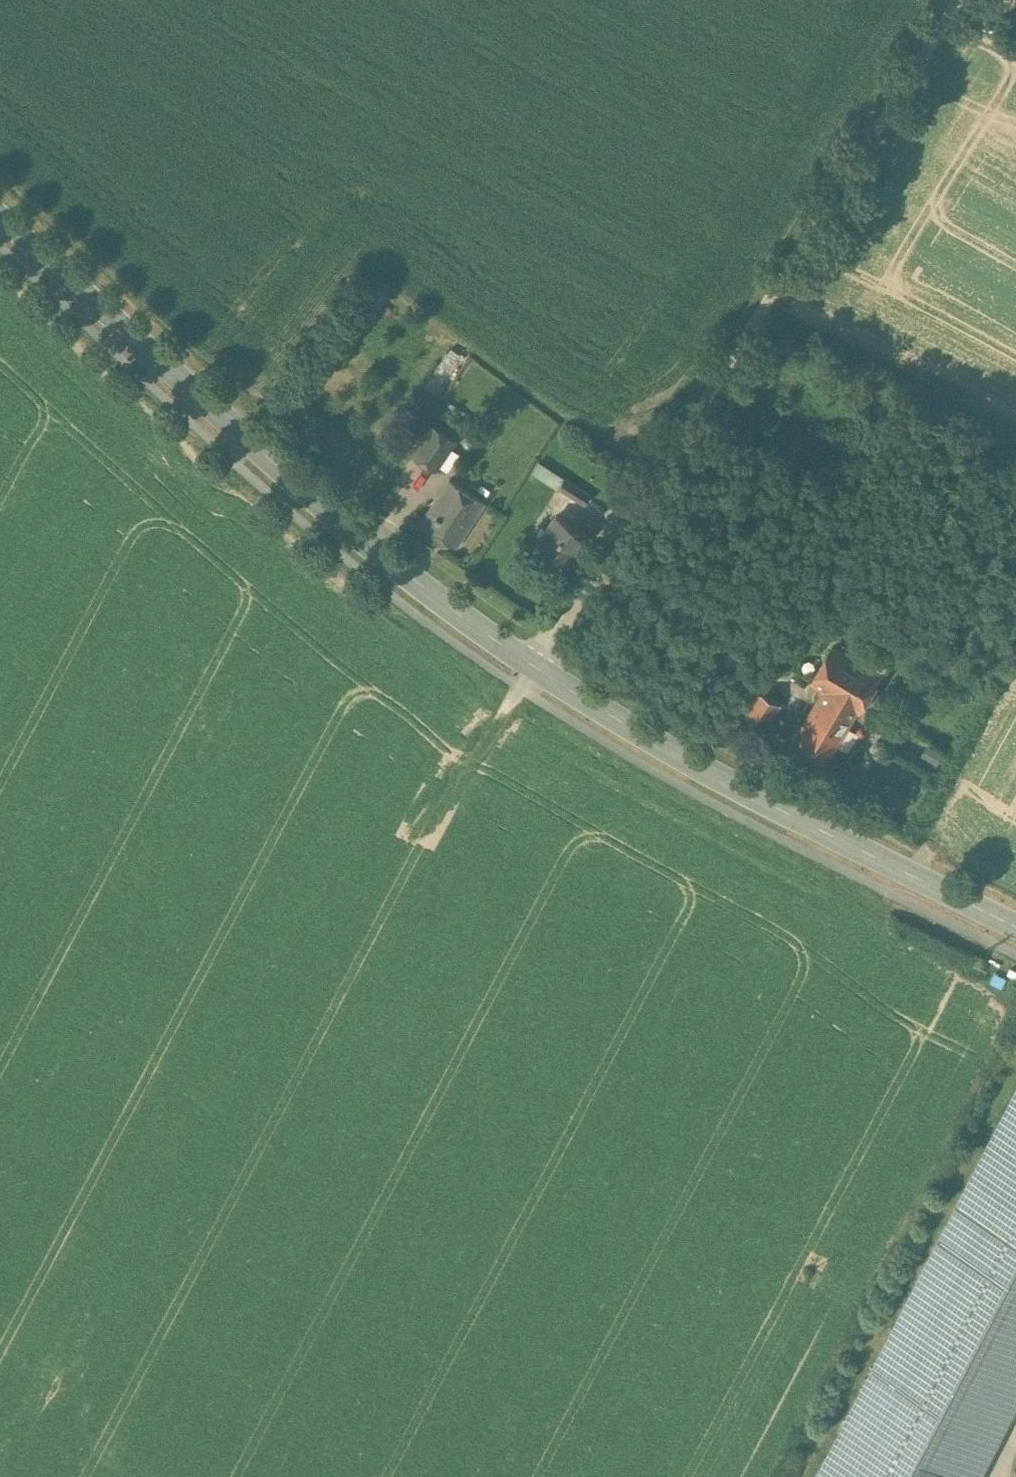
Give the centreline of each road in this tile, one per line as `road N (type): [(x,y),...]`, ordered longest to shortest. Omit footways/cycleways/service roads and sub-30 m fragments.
road 1 (tertiary): [(0,221),(324,512),(537,675),(646,741),(1015,925)]

